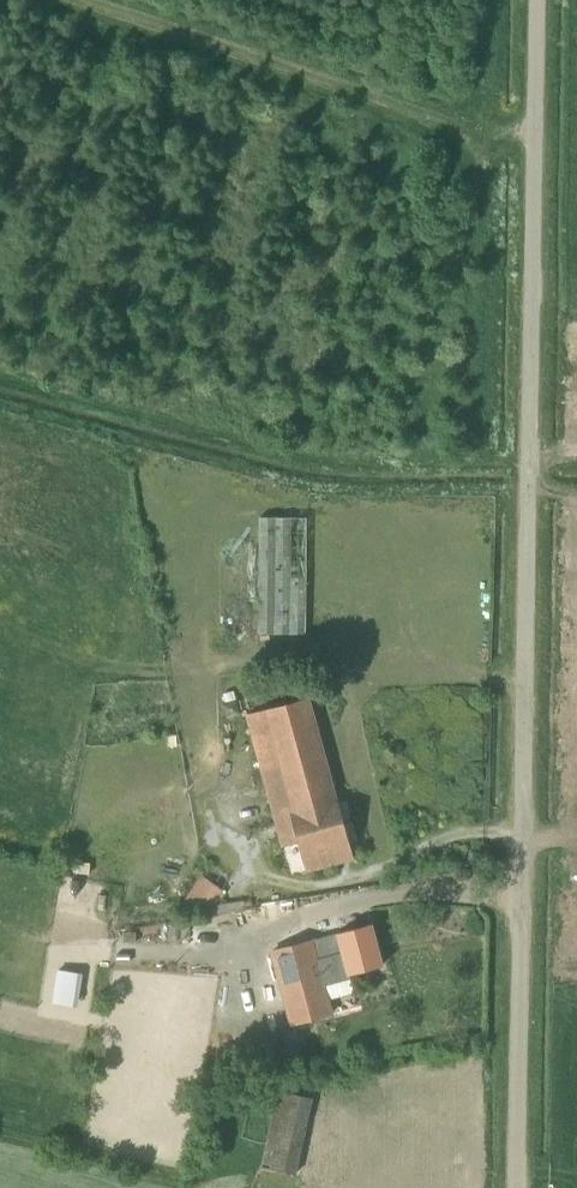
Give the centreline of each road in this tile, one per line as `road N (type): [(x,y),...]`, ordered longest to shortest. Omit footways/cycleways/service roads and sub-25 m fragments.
road 1 (unclassified): [(517,1187),(537,0)]
road 2 (track): [(536,133),(461,125),(91,0)]

